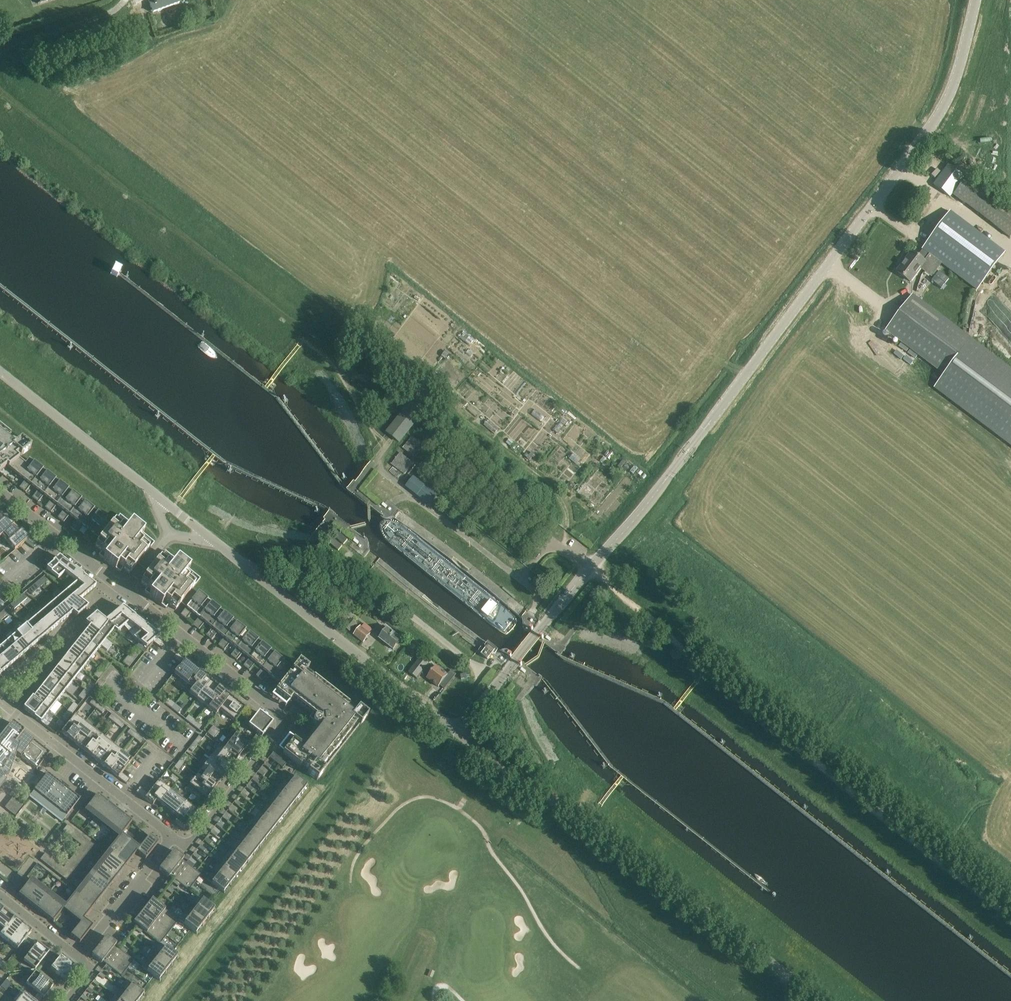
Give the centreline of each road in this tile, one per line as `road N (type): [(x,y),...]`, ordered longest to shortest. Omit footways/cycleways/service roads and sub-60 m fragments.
road 1 (unclassified): [(458,734),(633,522),(933,123),(953,86),(976,0)]
road 2 (tertiary): [(818,1000),(640,860),(458,734)]
road 3 (residential): [(125,591),(284,720),(194,841),(172,837)]
road 4 (track): [(564,546),(573,518),(563,494),(432,386),(345,365),(339,371)]
road 5 (tertiary): [(458,734),(217,542)]
road 6 (tertiary): [(149,489),(0,372)]
road 7 (residential): [(172,837),(50,742)]
road 8 (residential): [(172,837),(79,958)]
road 9 (residential): [(0,493),(117,585)]

